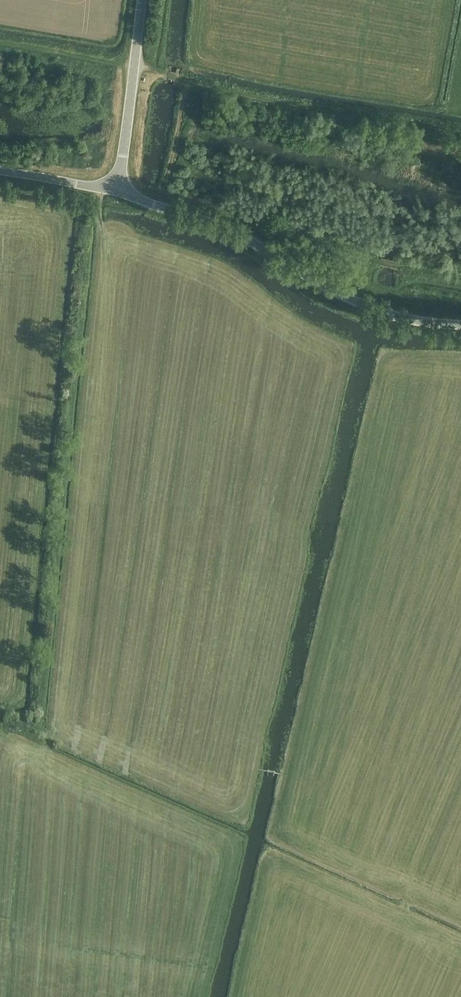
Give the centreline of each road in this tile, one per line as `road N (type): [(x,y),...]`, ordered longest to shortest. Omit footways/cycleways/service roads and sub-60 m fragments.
road 1 (unclassified): [(460,325),(399,318),(227,229),(114,192)]
road 2 (unclassified): [(114,192),(142,0)]

